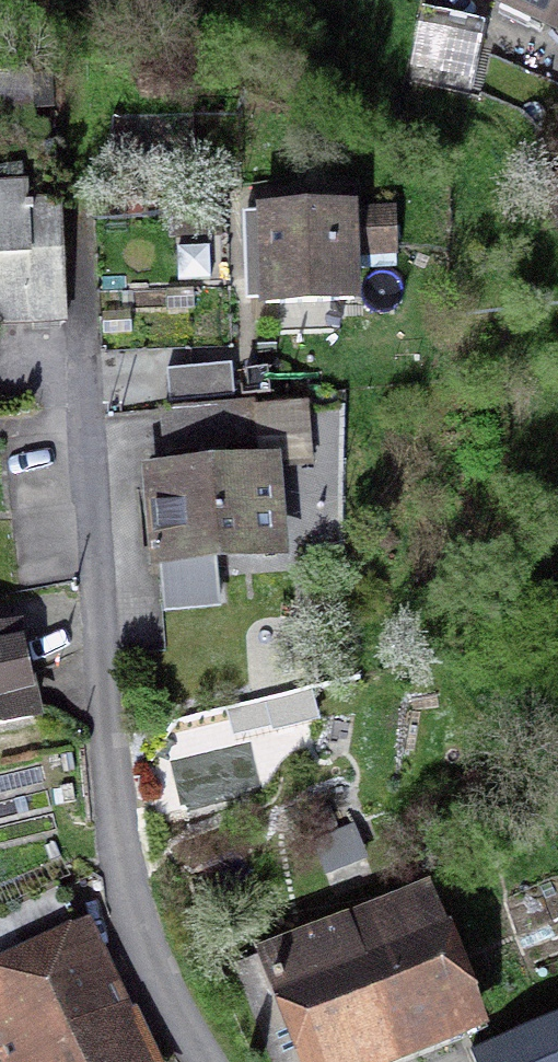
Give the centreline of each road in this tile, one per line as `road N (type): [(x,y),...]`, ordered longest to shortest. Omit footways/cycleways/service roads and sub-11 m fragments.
road 1 (residential): [(204,1061),(137,923),(121,850),(100,729),(74,339)]

